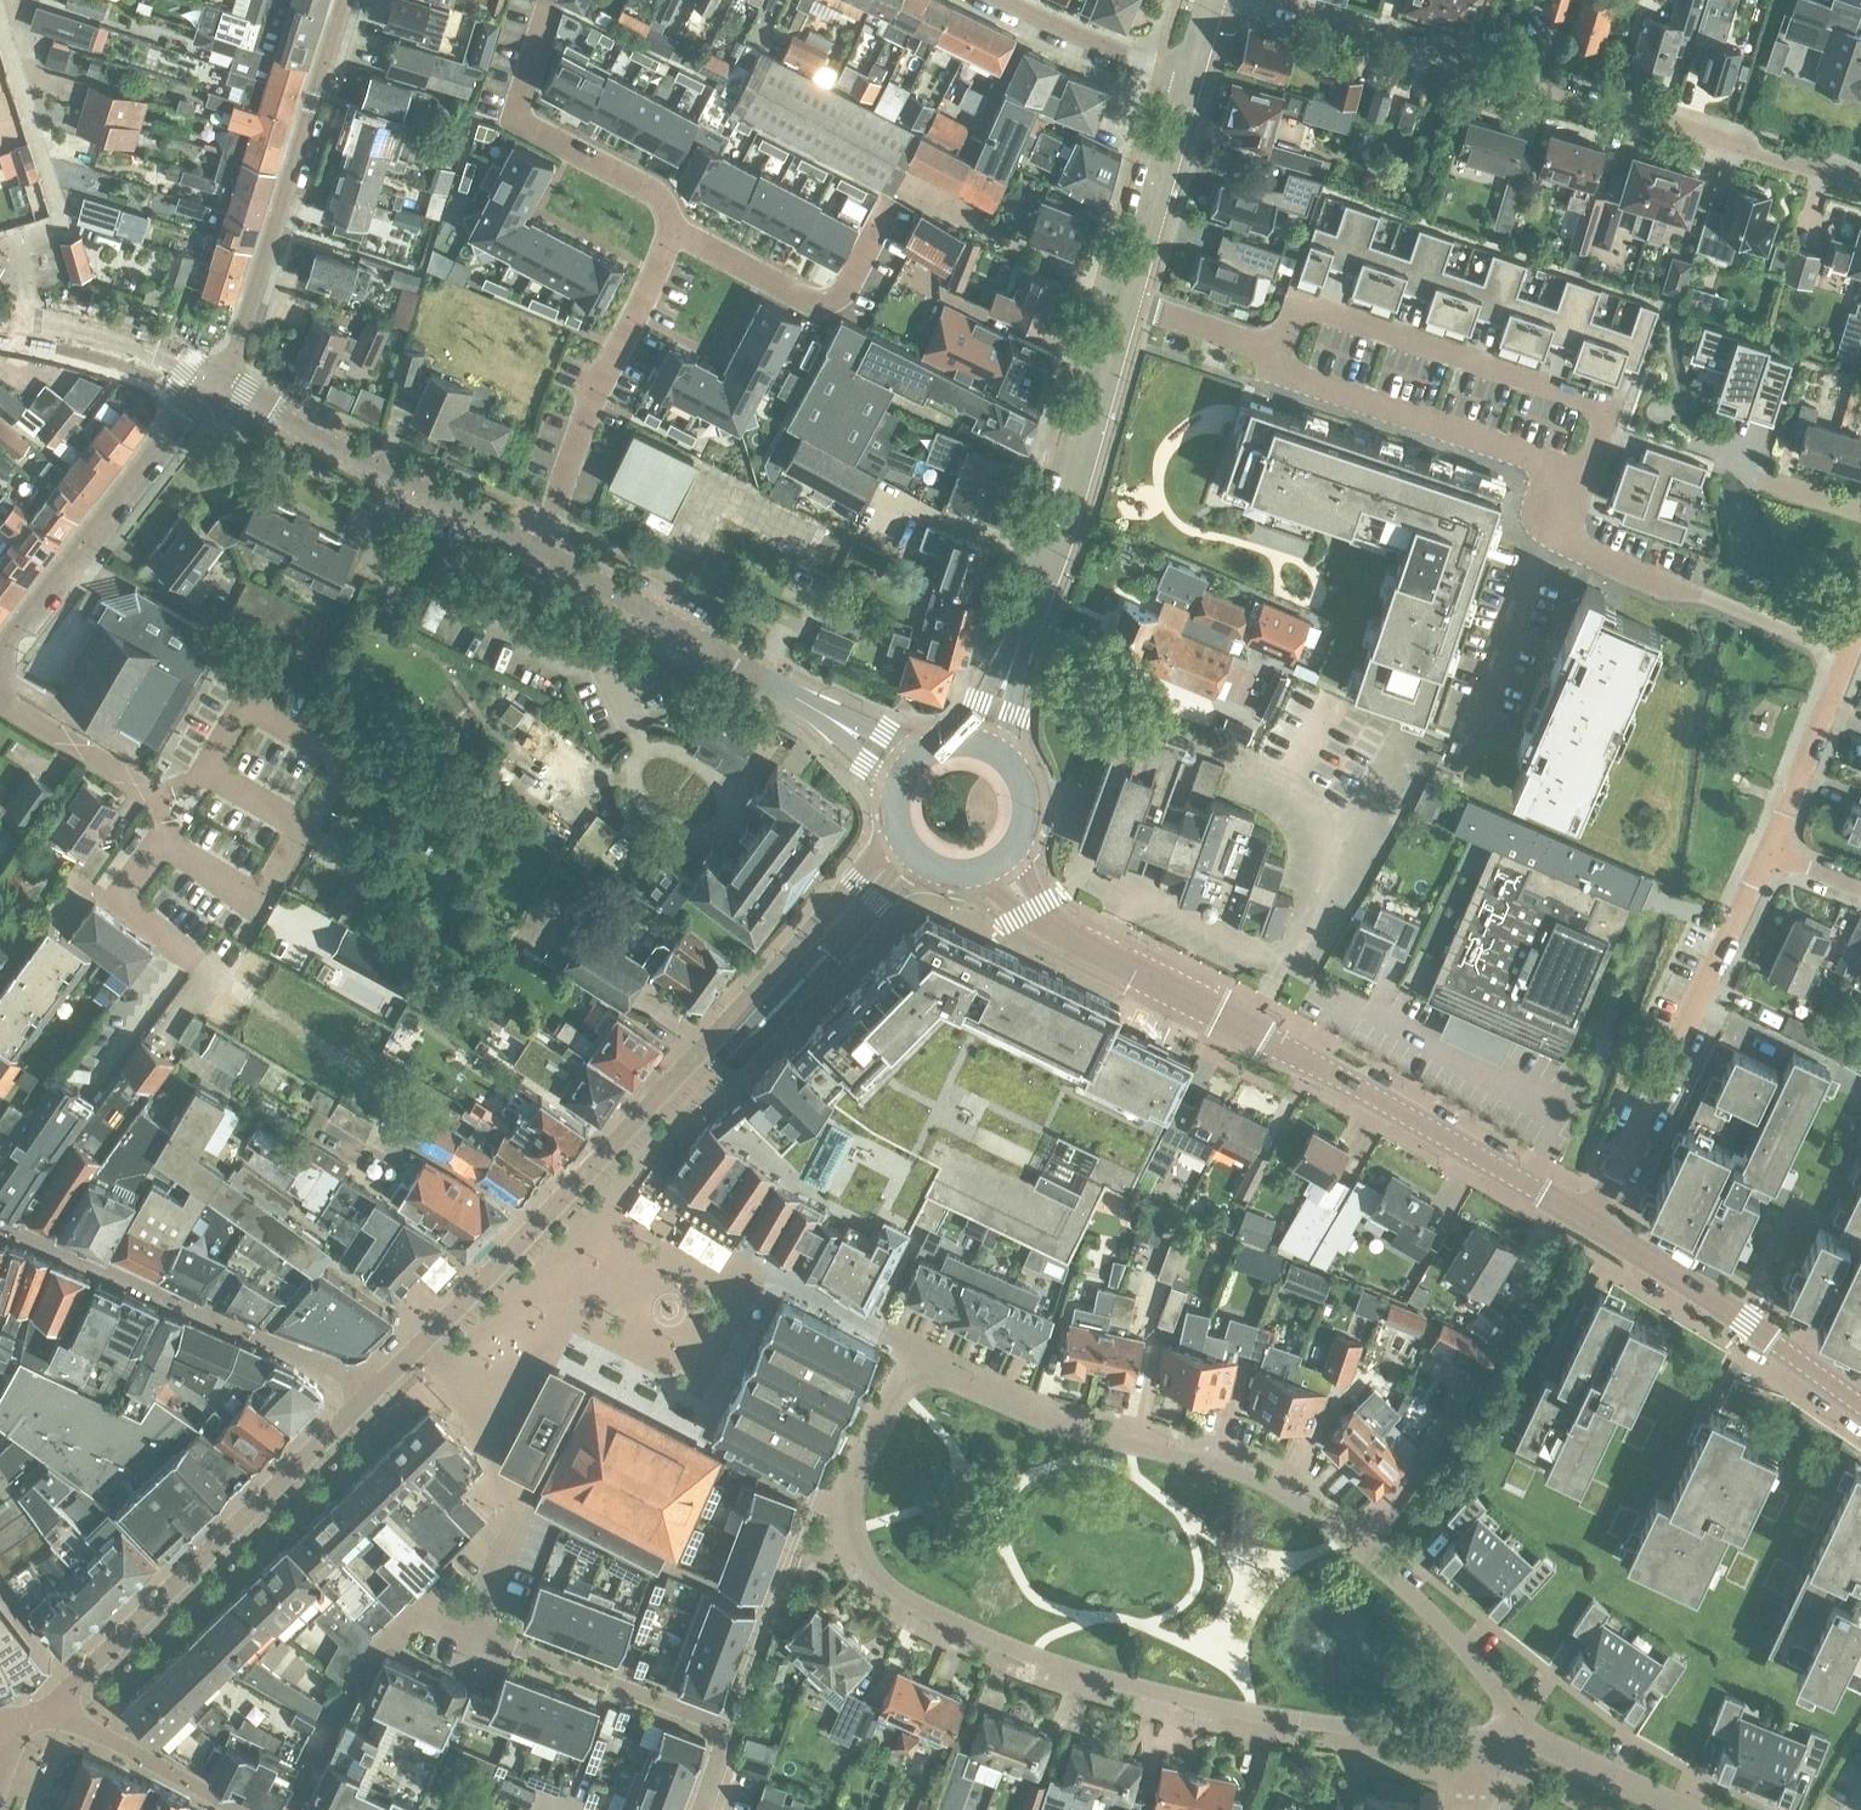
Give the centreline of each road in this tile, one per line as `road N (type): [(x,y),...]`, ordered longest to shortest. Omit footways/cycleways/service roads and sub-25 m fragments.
road 1 (residential): [(926,1380),(890,1408),(860,1500),(866,1559),(897,1598),(1019,1653),(1257,1717),(1518,1737)]
road 2 (residential): [(1518,1737),(1483,1671),(1424,1604),(1281,1490),(1066,1428),(948,1380),(926,1380)]
road 3 (tertiary): [(983,741),(1127,301),(1189,77)]
road 4 (tertiary): [(1592,1224),(1109,961),(1039,913),(1008,864)]
road 5 (residential): [(1860,180),(1258,0)]
road 6 (residential): [(293,1809),(340,1704),(411,1618),(478,1632),(731,1732)]
road 7 (tertiary): [(905,768),(543,554)]
road 8 (residential): [(1592,1224),(1773,850)]
road 9 (residential): [(210,383),(235,356),(346,0)]
road 10 (tertiary): [(543,554),(210,383)]
road 11 (residential): [(543,554),(597,389),(671,232)]
road 12 (residential): [(0,652),(210,383)]
road 13 (tertiary): [(1860,1404),(1728,1307),(1592,1224)]
road 14 (residential): [(671,232),(666,207),(648,188),(520,123),(551,3)]
road 15 (residential): [(671,232),(824,303),(843,292),(876,231)]
road 16 (residential): [(247,1809),(50,1709),(13,1717)]
road 17 (residential): [(1773,850),(1860,629)]
road 18 (tertiary): [(905,768),(894,796),(895,827),(909,854),(951,878),(981,877),(1008,864)]
road 19 (residential): [(1016,0),(1189,77)]
road 20 (residential): [(160,795),(0,698)]
road 21 (residential): [(1674,1809),(1518,1737)]
road 22 (tertiary): [(0,323),(94,335),(150,354)]
road 23 (tertiary): [(1008,864),(1023,848),(1034,806),(1019,765),(983,741)]
road 24 (residential): [(160,795),(209,768),(247,703)]
road 25 (residential): [(118,899),(164,841),(160,795)]

